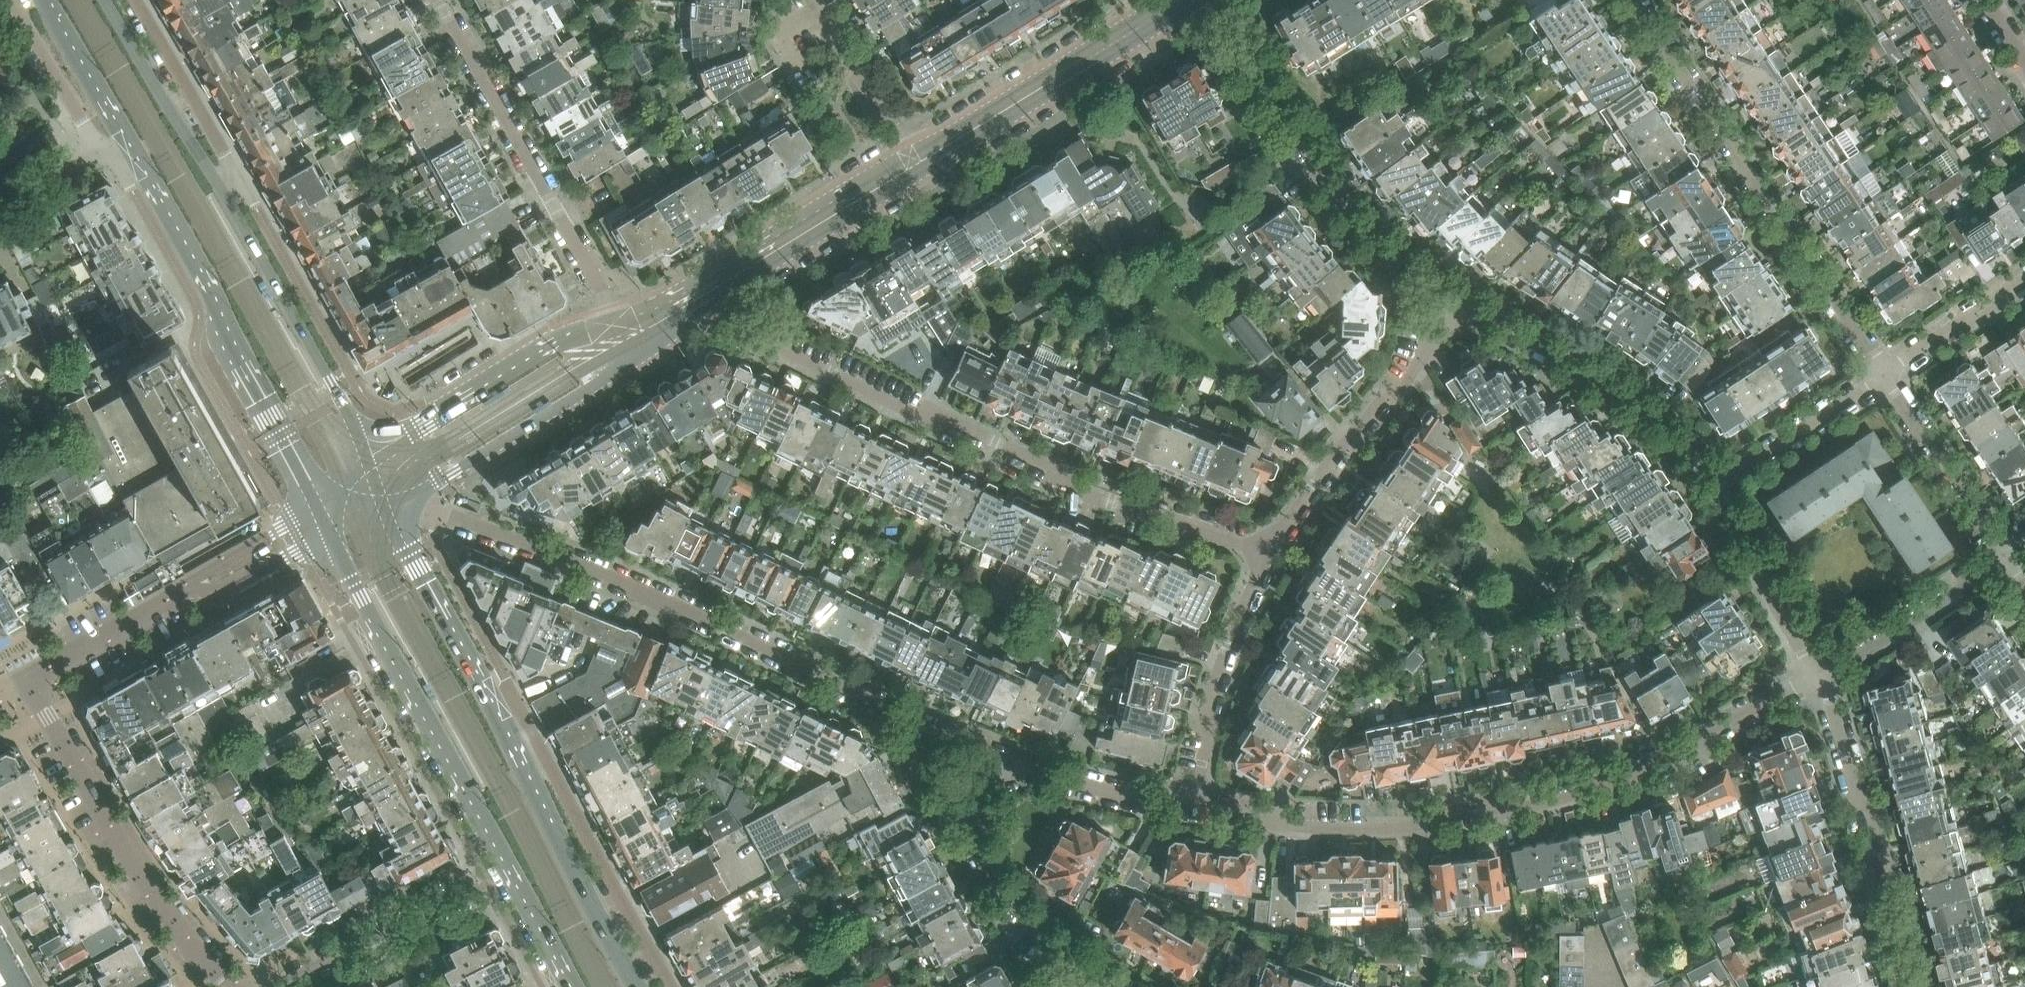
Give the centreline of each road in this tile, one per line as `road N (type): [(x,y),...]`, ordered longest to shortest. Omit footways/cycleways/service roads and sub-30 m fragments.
road 1 (residential): [(1180,800),(1306,827),(1417,825),(1630,772),(1813,676)]
road 2 (residential): [(409,493),(1000,757)]
road 3 (residential): [(1264,550),(1063,485),(996,442),(939,415),(912,414),(729,315),(709,292)]
road 4 (secondary): [(331,533),(579,986)]
road 5 (residential): [(1885,375),(1635,0)]
road 6 (secondary): [(122,142),(318,505)]
road 7 (residential): [(1444,323),(1434,285),(1354,215),(1305,151),(1220,0)]
road 8 (residential): [(233,986),(175,923),(30,679)]
road 9 (residential): [(442,0),(615,323)]
road 10 (residential): [(672,986),(520,711),(490,701)]
road 11 (residential): [(1717,487),(1667,427),(1600,381),(1484,314),(1444,323)]
road 12 (residential): [(1910,986),(1888,930),(1877,841),(1831,699),(1813,676)]
road 13 (secondary): [(638,986),(490,701)]
road 14 (tertiary): [(1184,0),(918,164)]
road 15 (tertiary): [(409,493),(520,435),(617,368),(657,324)]
road 16 (secondary): [(371,466),(228,204)]
road 17 (residential): [(1264,550),(1444,323)]
road 18 (tertiary): [(615,323),(549,344),(424,422),(371,466)]
road 19 (residential): [(1000,757),(968,813),(988,867),(1029,919),(1108,975)]
road 20 (residential): [(1180,800),(1264,550)]
road 21 (tertiary): [(918,164),(709,292)]
road 22 (secondary): [(228,204),(107,0)]
road 23 (residential): [(228,204),(236,174),(132,0)]
road 24 (residential): [(1813,676),(2006,557)]
road 25 (secondary): [(490,701),(389,503)]
road 26 (residential): [(275,986),(474,891)]
road 27 (residential): [(2006,557),(1885,375)]
road 28 (residential): [(1813,676),(1717,487)]
road 29 (residential): [(1717,487),(1885,375)]
road 30 (residential): [(918,164),(819,4)]
road 31 (residential): [(1000,757),(1104,790),(1180,800)]
road 32 (residential): [(9,0),(100,149)]
road 33 (residential): [(173,597),(223,591),(331,533)]
road 34 (residential): [(318,505),(173,597)]
road 35 (residential): [(1885,375),(2024,279)]
road 36 (residential): [(30,679),(173,597)]
road 37 (secondary): [(41,0),(122,142)]

